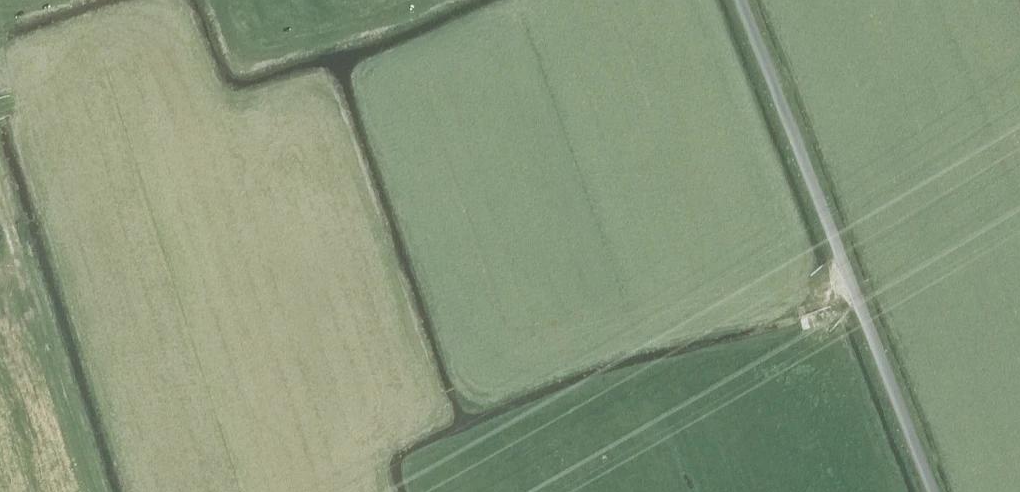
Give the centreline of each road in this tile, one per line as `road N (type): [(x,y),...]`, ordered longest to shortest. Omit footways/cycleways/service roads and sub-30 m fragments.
road 1 (unclassified): [(931,491),(741,0)]

